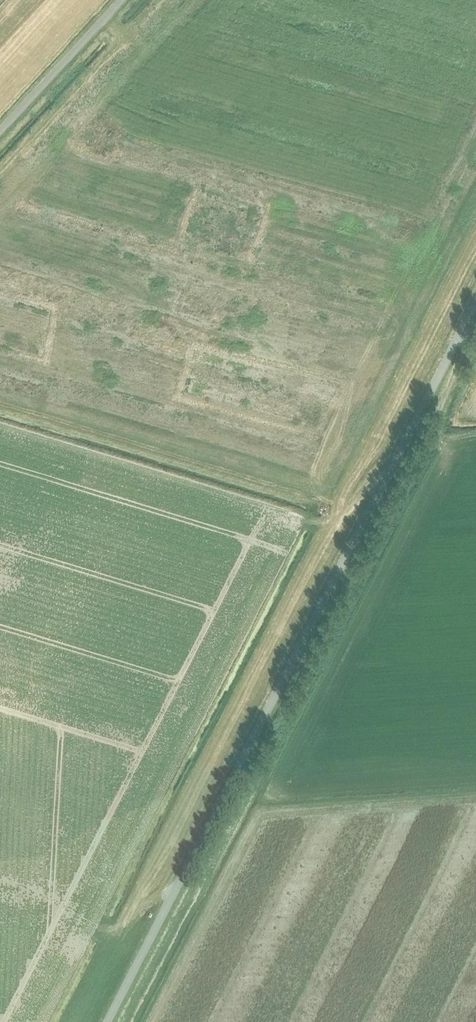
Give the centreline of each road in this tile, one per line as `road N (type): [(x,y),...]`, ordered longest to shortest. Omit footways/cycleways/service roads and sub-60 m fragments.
road 1 (unclassified): [(109,1021),(475,292)]
road 2 (tertiary): [(0,132),(123,0)]

